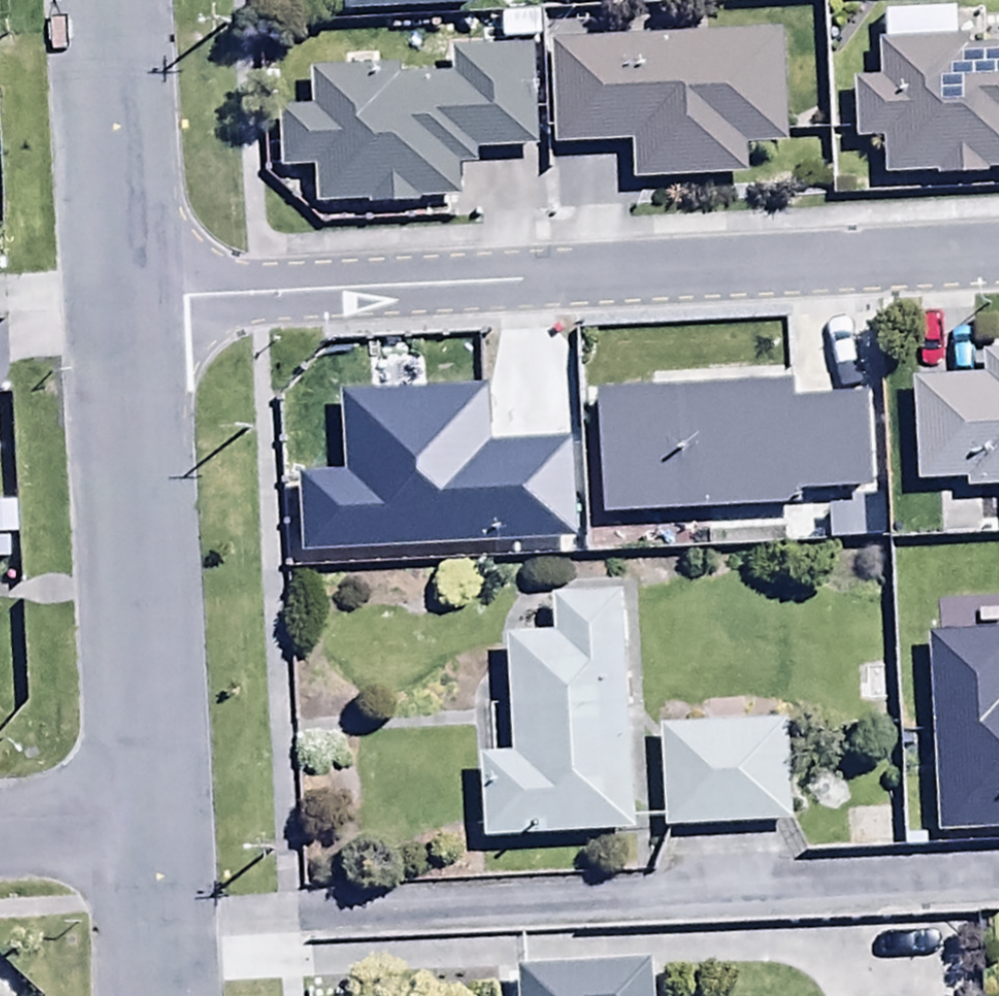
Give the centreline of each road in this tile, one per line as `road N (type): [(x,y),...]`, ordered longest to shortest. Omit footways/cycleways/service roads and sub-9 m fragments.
road 1 (residential): [(112,299),(998,259)]
road 2 (residential): [(112,299),(137,822)]
road 3 (residential): [(100,0),(112,299)]
road 4 (residential): [(137,822),(158,995)]
road 5 (residential): [(137,822),(0,825)]

